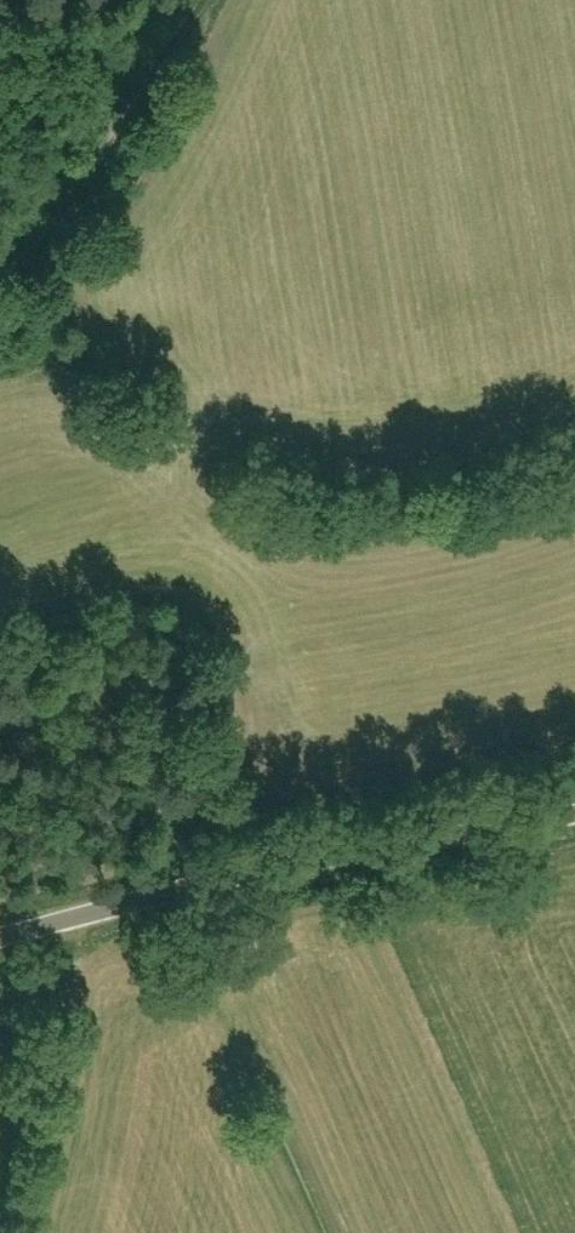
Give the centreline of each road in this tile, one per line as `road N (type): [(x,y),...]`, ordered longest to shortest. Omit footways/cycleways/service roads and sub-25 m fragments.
road 1 (unclassified): [(0,937),(133,900),(574,812)]
road 2 (track): [(191,0),(78,184),(36,307),(0,322)]

